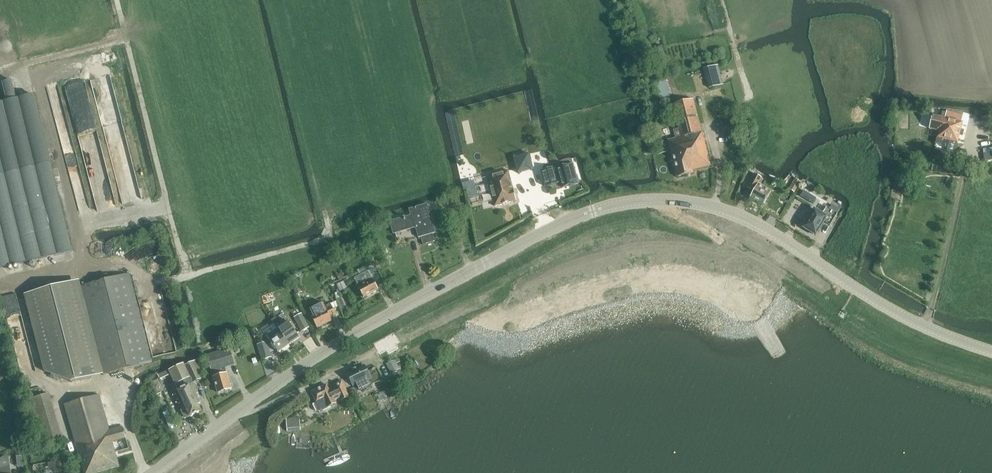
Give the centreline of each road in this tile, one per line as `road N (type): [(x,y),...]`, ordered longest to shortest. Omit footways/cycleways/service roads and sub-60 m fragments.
road 1 (tertiary): [(153,472),(365,328),(549,230),(640,201),(731,213),(876,302),(991,351)]
road 2 (track): [(118,0),(187,277),(157,287),(121,267),(22,289),(43,379),(79,393),(104,386),(128,423),(144,472)]

